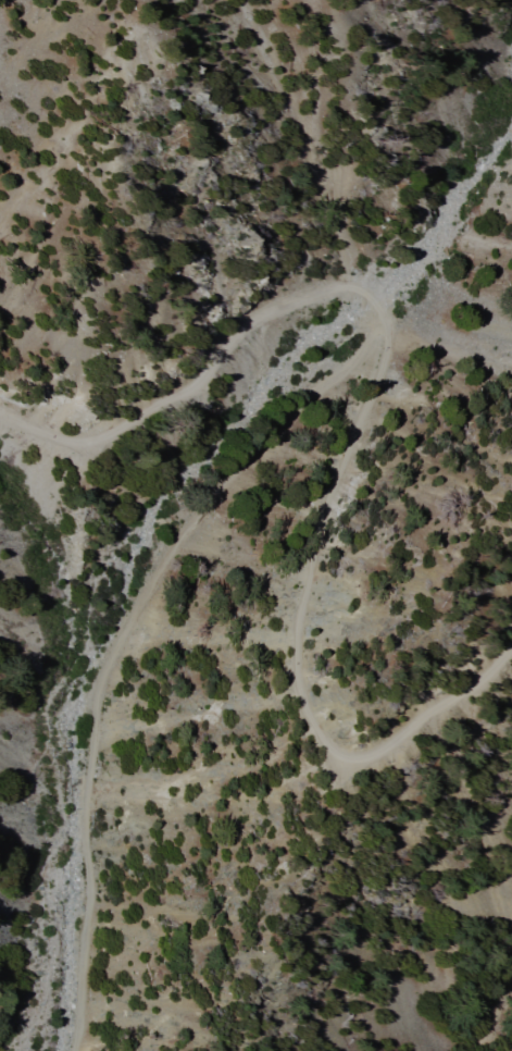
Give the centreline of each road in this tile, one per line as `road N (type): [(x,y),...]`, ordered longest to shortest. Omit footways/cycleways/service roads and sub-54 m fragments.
road 1 (track): [(0,414),(60,441),(88,442),(198,385),(235,339),(271,314),(348,289),(383,319),(387,342),(355,460),(304,590),(294,651),(301,706),(319,738),(346,757),(371,754),(484,679),(511,645)]
road 2 (track): [(385,326),(347,378),(207,505),(99,691),(86,795),(92,867),(79,1050)]

